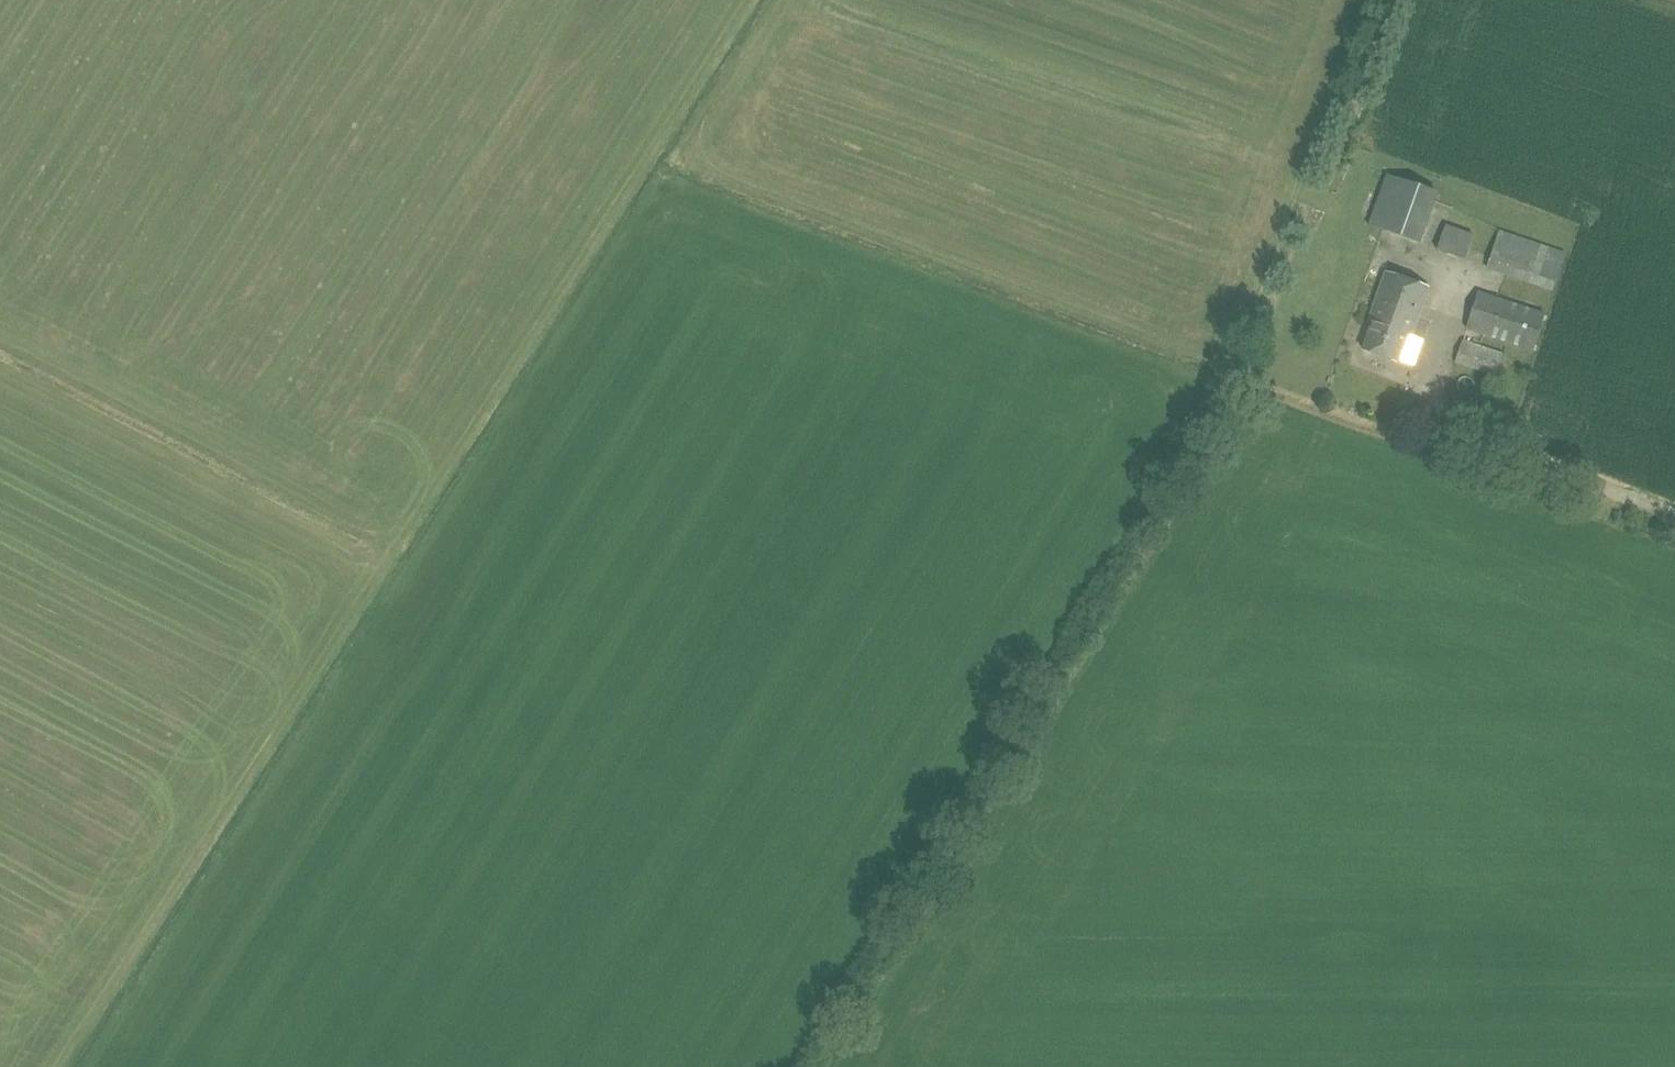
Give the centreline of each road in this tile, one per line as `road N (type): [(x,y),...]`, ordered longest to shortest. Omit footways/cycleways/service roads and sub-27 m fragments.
road 1 (unclassified): [(1674,511),(1496,445)]

